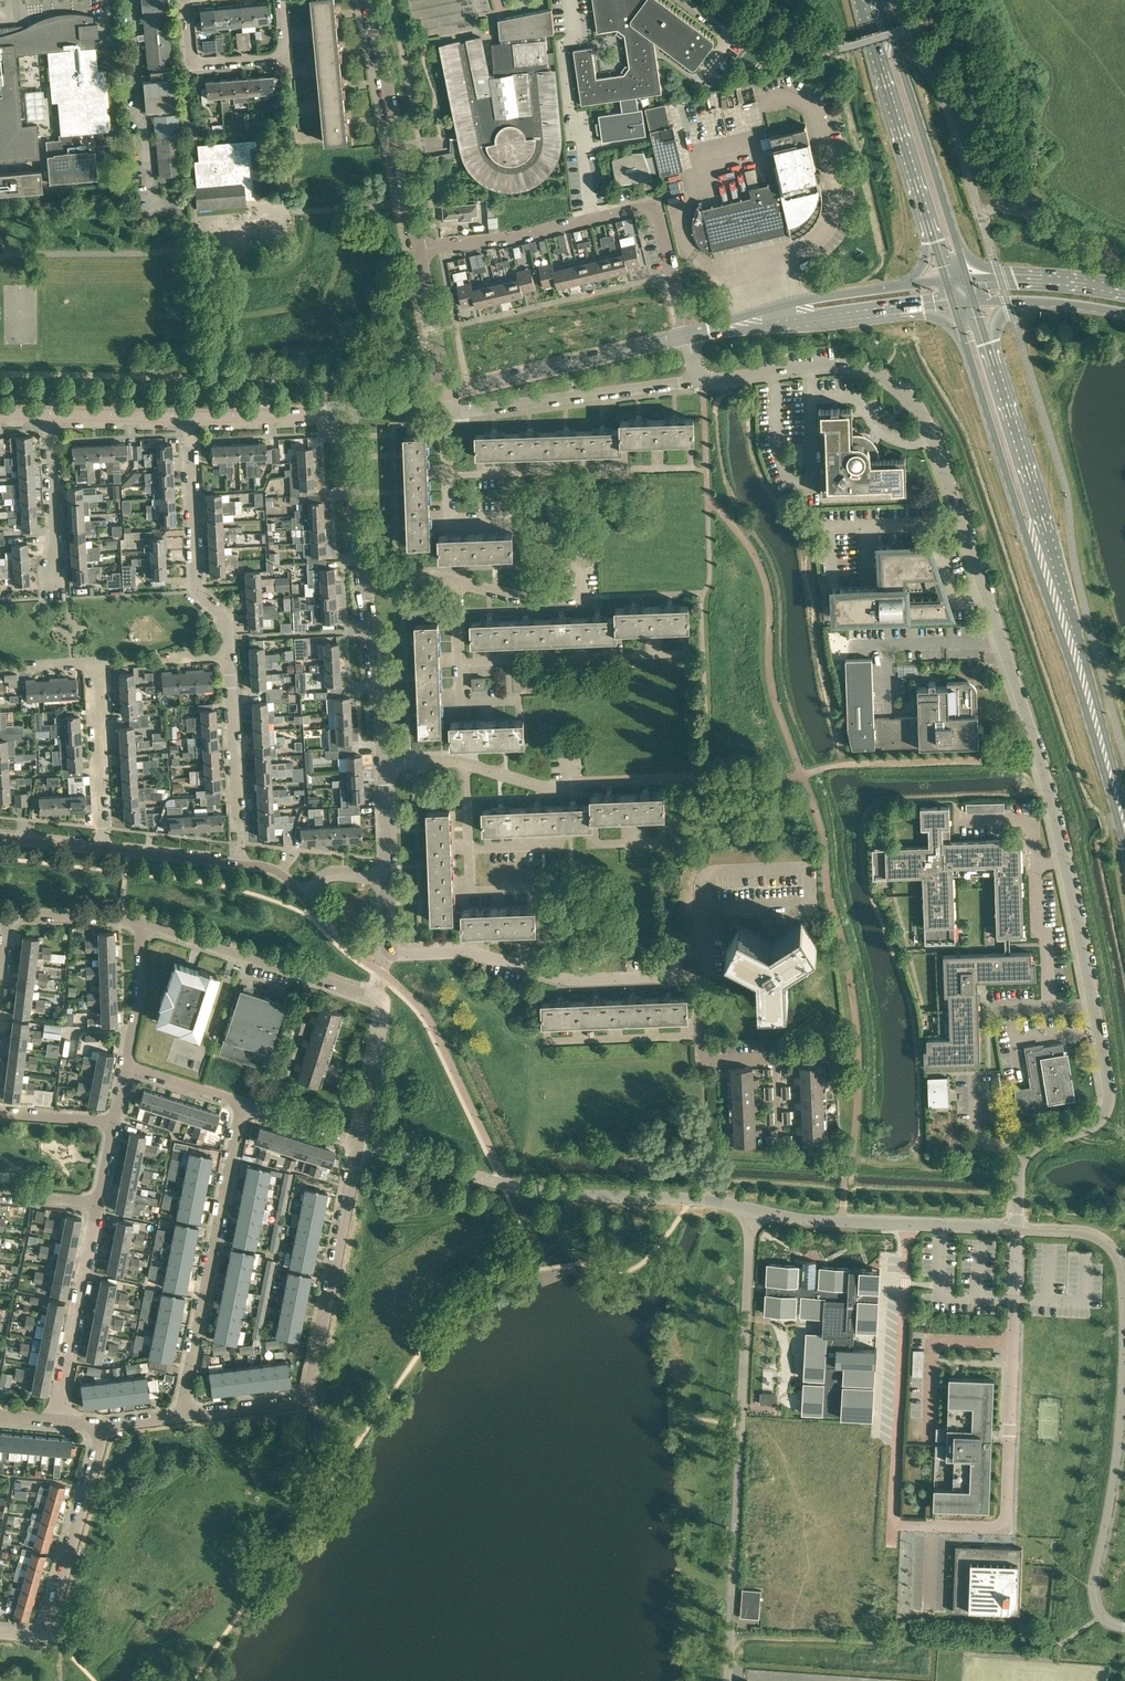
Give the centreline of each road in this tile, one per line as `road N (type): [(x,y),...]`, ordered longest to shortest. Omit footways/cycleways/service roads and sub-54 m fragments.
road 1 (residential): [(1017,1230),(1019,1171),(1029,1152),(1098,1122),(1111,1089),(1065,861),(927,421),(904,390),(854,365),(700,381)]
road 2 (residential): [(1017,1230),(1007,1528),(893,1524),(907,1226)]
road 3 (primary): [(955,305),(1124,827)]
road 4 (primary): [(1124,817),(1101,710),(976,303)]
road 5 (residential): [(751,1211),(728,1680)]
road 6 (residential): [(751,1211),(710,1201),(511,1190),(357,1142)]
road 7 (residential): [(357,1142),(381,1002),(143,923)]
road 8 (residential): [(697,975),(571,980),(469,952),(392,954),(387,877)]
road 9 (residential): [(689,337),(653,207),(419,249)]
road 10 (residential): [(177,1416),(239,1104)]
road 11 (primary): [(860,0),(947,281)]
road 12 (primary): [(969,280),(880,0)]
road 13 (residential): [(447,476),(546,472),(546,459),(585,458),(586,472),(692,468)]
road 14 (residential): [(303,1401),(357,1142)]
road 15 (residential): [(100,1424),(49,1625),(39,1635),(0,1633)]
road 16 (residential): [(700,381),(446,413)]
road 17 (residential): [(702,334),(955,305)]
road 18 (residential): [(419,249),(371,0)]
road 19 (residential): [(947,281),(836,295),(702,334)]
road 20 (residential): [(99,849),(92,663),(27,668)]
road 21 (residential): [(230,656),(220,617),(196,587),(189,418)]
road 22 (residential): [(448,394),(689,337)]
road 23 (residential): [(56,1420),(96,1199)]
road 24 (residential): [(282,0),(287,56),(191,63),(185,0)]
road 25 (residential): [(243,865),(230,656)]
road 26 (residential): [(385,765),(453,762),(540,787),(567,786)]
road 27 (residential): [(385,765),(365,582)]
road 28 (residential): [(55,598),(48,415)]
road 29 (residential): [(365,582),(340,412)]
road 30 (residential): [(454,581),(533,600),(582,599),(581,559)]
road 31 (residential): [(387,877),(335,873),(302,895),(278,872),(243,865)]
road 32 (residential): [(907,1226),(792,1221),(751,1211)]
road 33 (tertiary): [(1124,291),(1065,280),(969,280)]
road 34 (residential): [(189,418),(340,412)]
road 35 (tertiary): [(976,303),(1124,313)]
road 36 (residential): [(448,394),(419,249)]
road 37 (residential): [(127,1068),(143,923)]
road 38 (residential): [(243,865),(99,849)]
road 39 (residential): [(48,415),(189,418)]
road 40 (residential): [(459,663),(507,662),(510,697),(466,703),(461,695)]
road 41 (residential): [(143,923),(11,915)]
road 42 (residential): [(303,1401),(177,1416)]
road 43 (residential): [(357,1142),(239,1104)]

